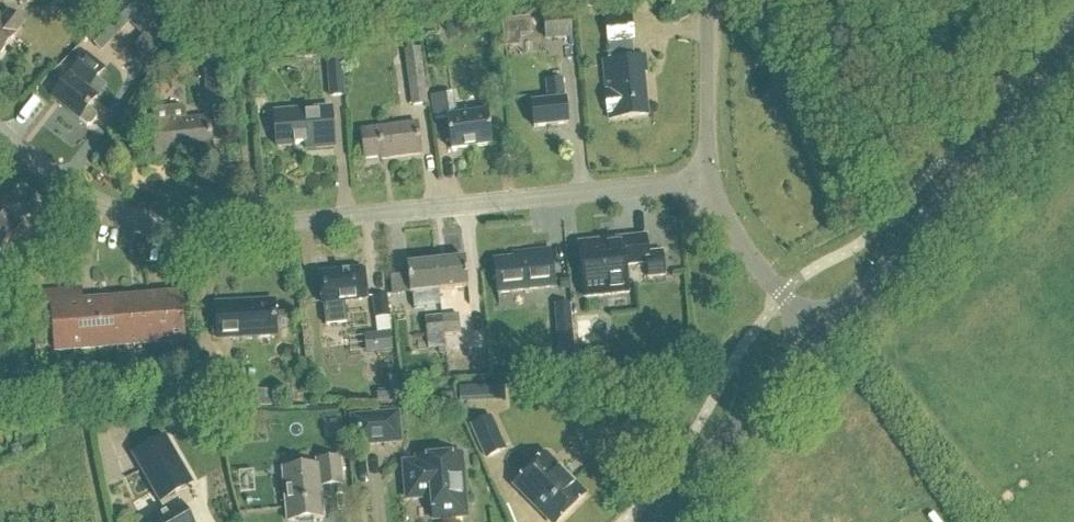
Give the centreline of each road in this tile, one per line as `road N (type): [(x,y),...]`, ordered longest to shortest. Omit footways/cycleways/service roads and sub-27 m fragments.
road 1 (residential): [(0,130),(97,207),(182,227),(705,181)]
road 2 (primary): [(821,340),(1073,66)]
road 3 (primary): [(658,521),(821,340)]
road 4 (unclassified): [(821,340),(736,241),(705,181)]
road 5 (unclassified): [(705,181),(708,0)]

